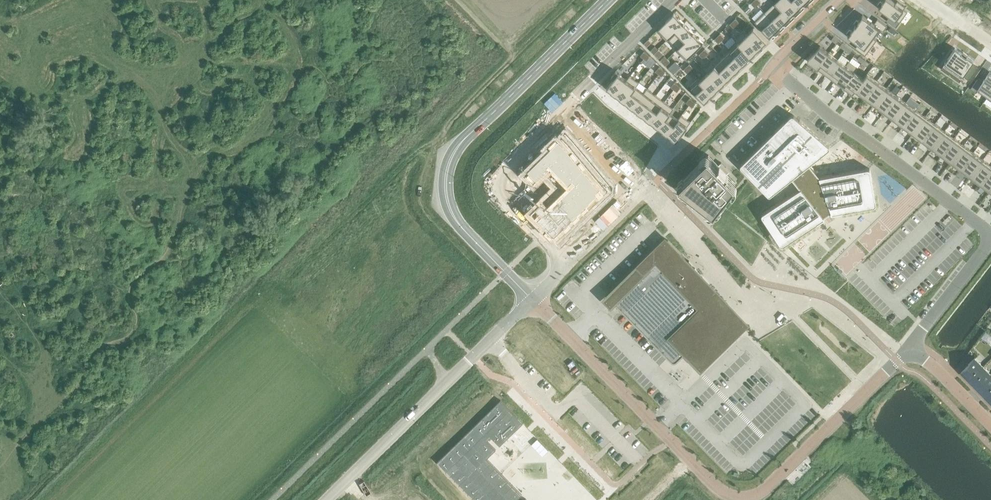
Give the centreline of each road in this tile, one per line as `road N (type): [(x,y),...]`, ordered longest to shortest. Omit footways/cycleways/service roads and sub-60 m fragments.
road 1 (residential): [(532,297),(700,472),(736,497),(761,492),(910,348)]
road 2 (residential): [(773,67),(982,227),(987,244),(910,348)]
road 3 (tertiary): [(604,0),(464,140),(448,167),(455,219),(532,297)]
road 4 (residential): [(676,0),(491,179),(490,187),(568,262)]
road 5 (tertiary): [(329,499),(532,297)]

